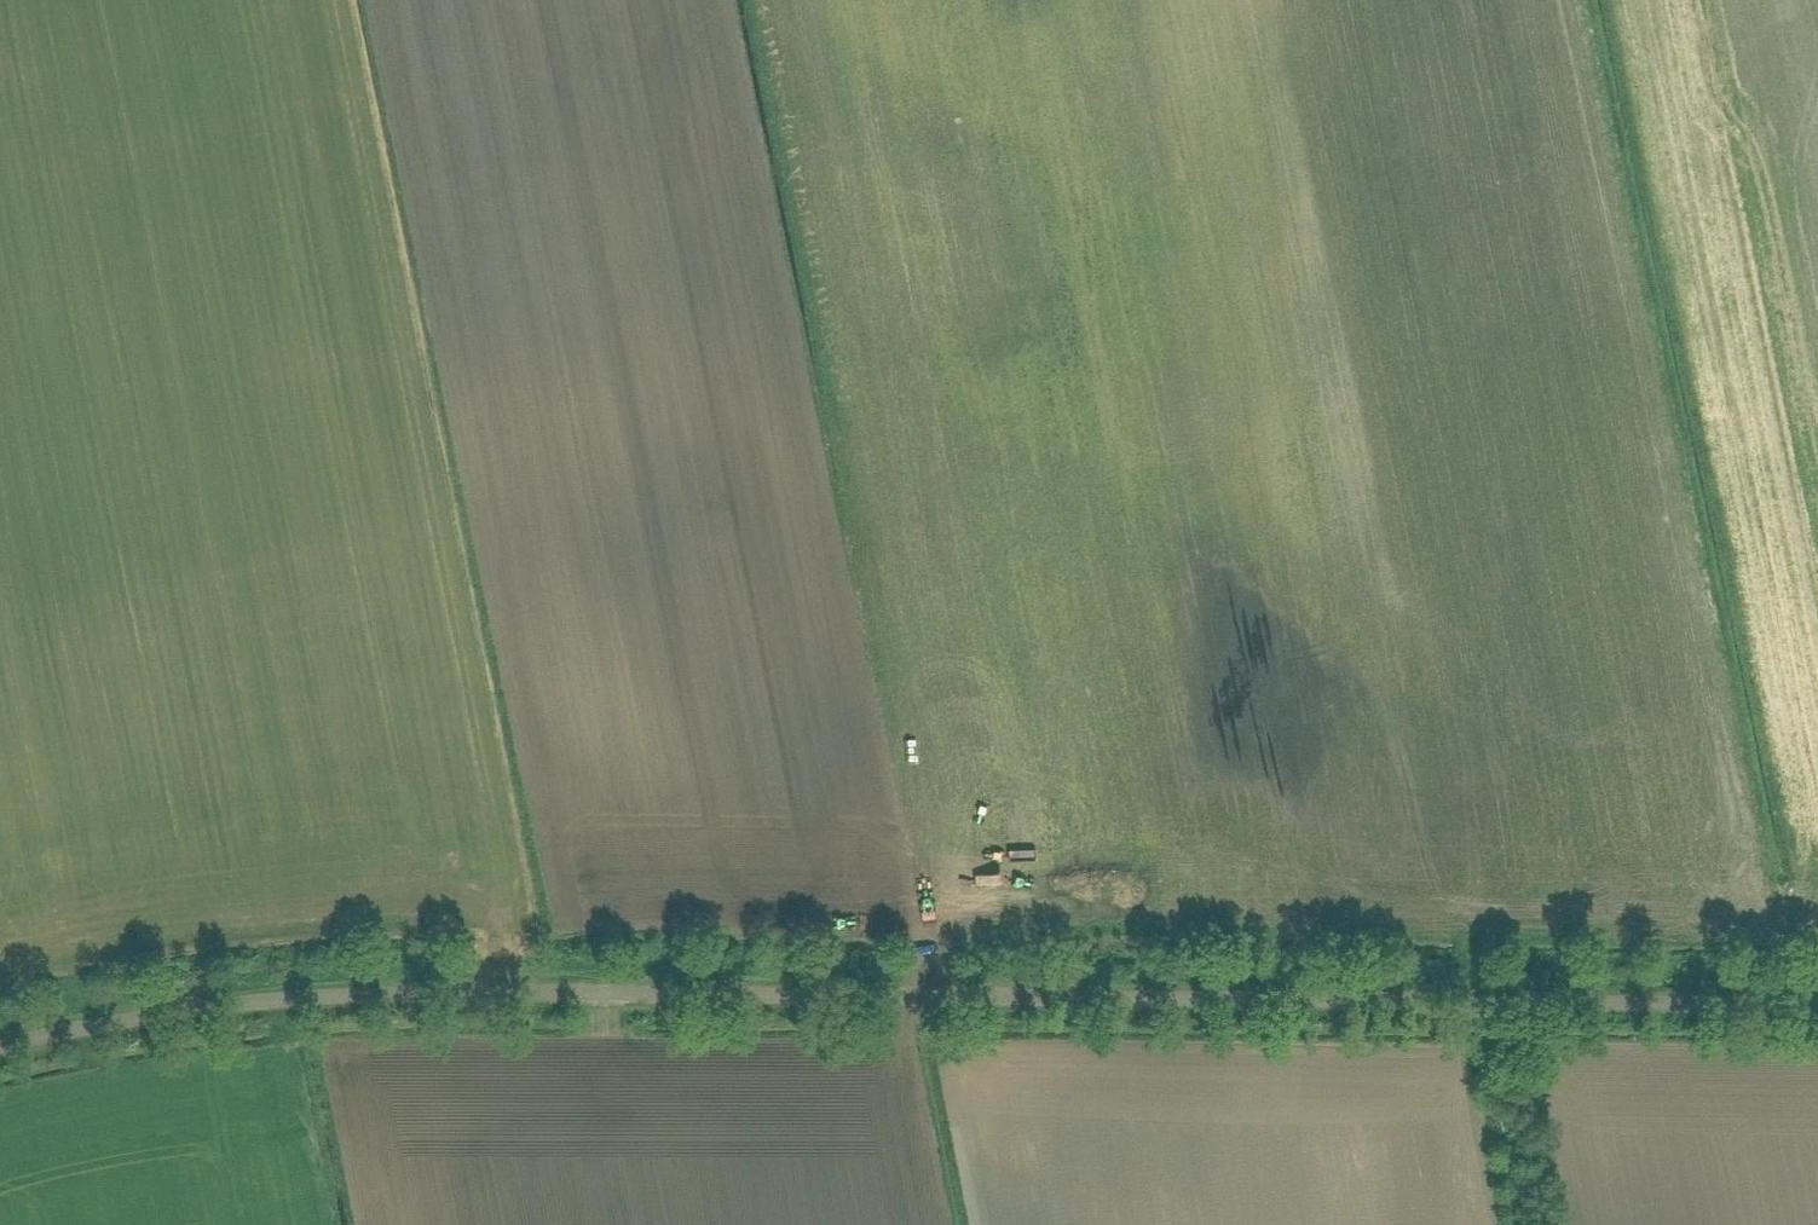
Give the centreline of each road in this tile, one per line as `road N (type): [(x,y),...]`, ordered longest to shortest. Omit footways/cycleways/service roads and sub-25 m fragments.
road 1 (unclassified): [(0,1055),(253,1006),(383,1000),(1817,1008)]

